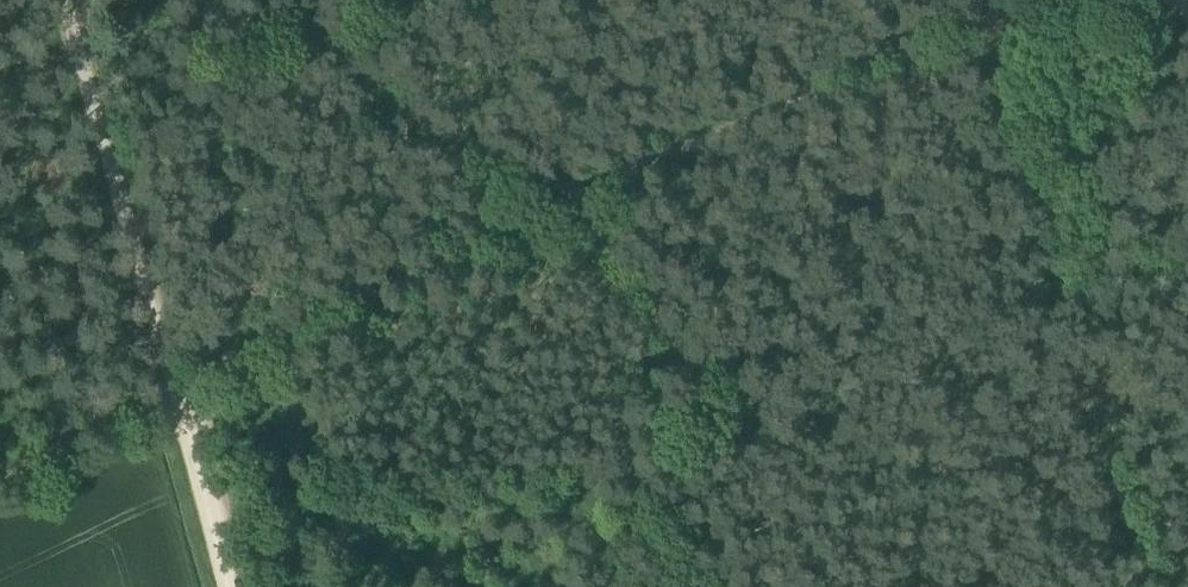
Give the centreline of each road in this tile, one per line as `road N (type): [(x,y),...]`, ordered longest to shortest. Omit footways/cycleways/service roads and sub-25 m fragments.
road 1 (track): [(983,0),(162,391)]
road 2 (track): [(1153,586),(1004,110),(988,0)]
road 3 (track): [(162,391),(56,0)]
road 4 (track): [(220,586),(162,391)]
road 5 (track): [(0,472),(162,391)]

